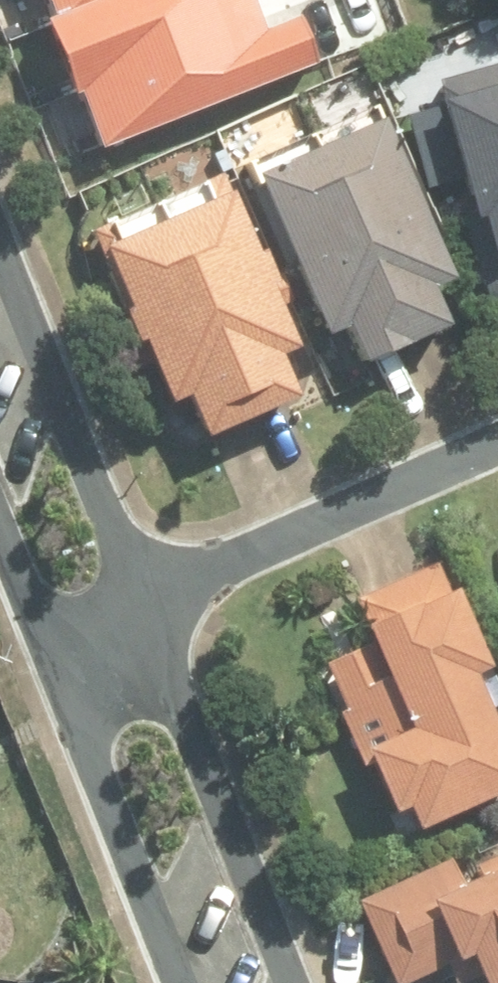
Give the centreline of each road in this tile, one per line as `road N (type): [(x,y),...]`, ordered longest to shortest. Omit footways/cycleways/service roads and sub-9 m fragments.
road 1 (residential): [(140,594),(294,982)]
road 2 (residential): [(497,445),(140,594)]
road 3 (residential): [(0,245),(140,594)]
road 4 (residential): [(184,982),(50,631)]
road 5 (residential): [(50,631),(0,517)]

